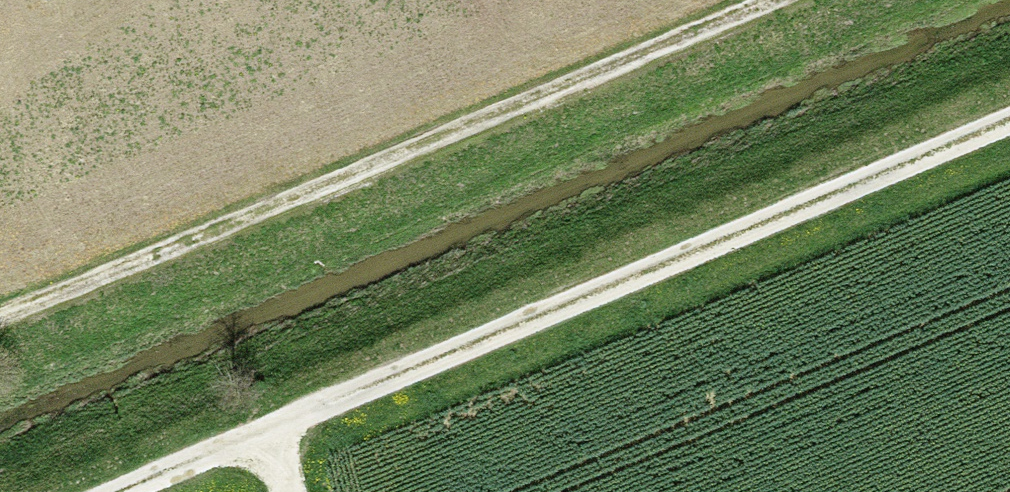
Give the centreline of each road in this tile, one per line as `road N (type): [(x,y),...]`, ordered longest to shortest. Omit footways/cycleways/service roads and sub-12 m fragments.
road 1 (track): [(1009,121),(121,491)]
road 2 (track): [(0,308),(751,0)]

